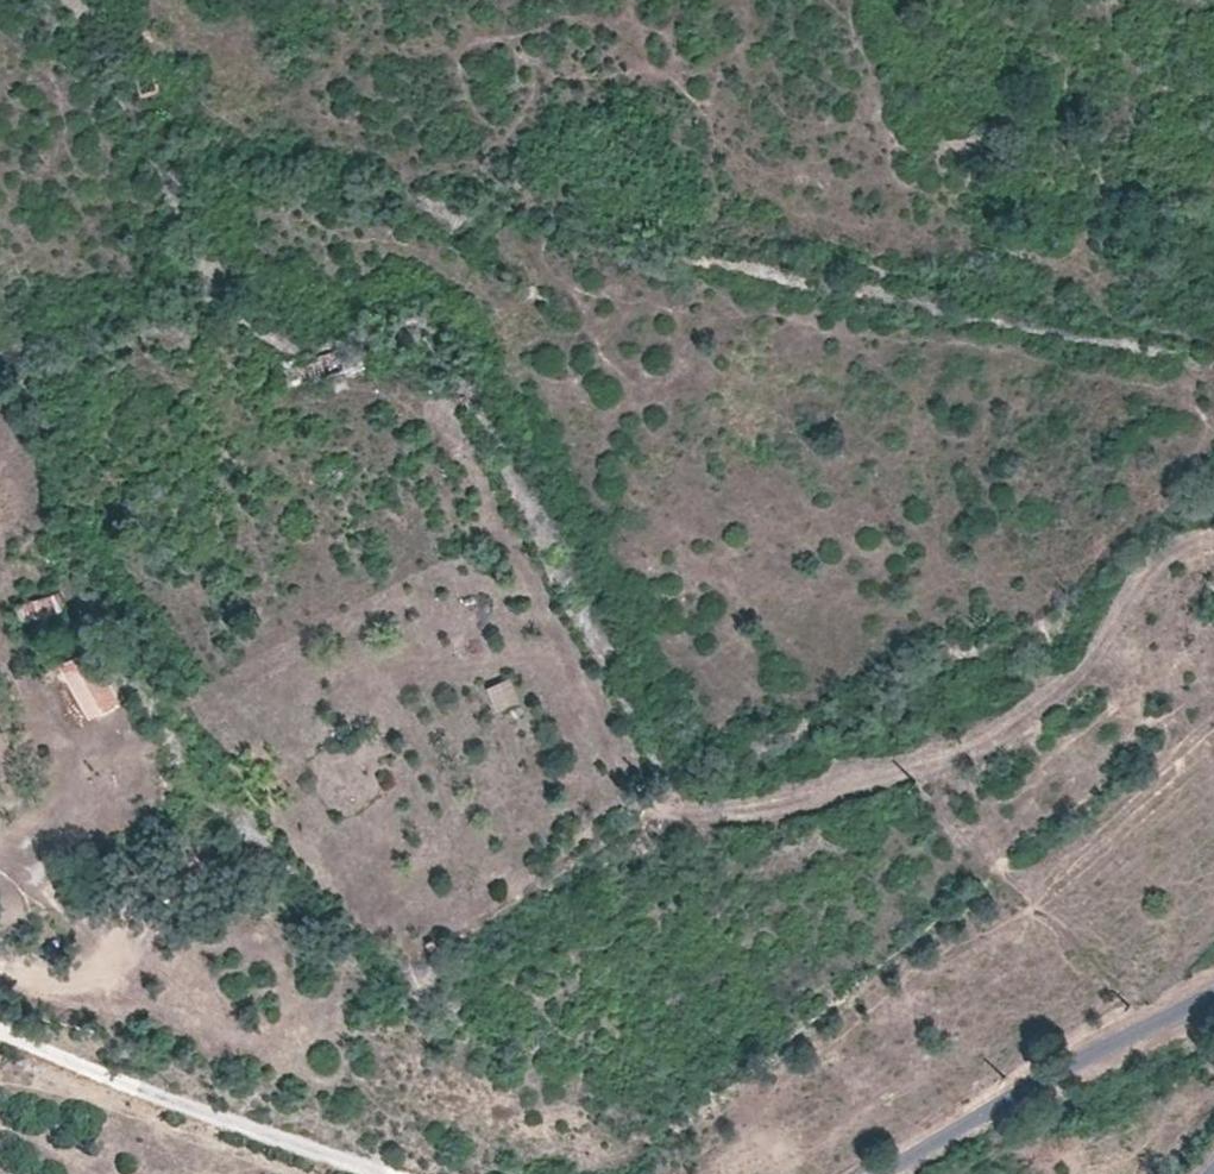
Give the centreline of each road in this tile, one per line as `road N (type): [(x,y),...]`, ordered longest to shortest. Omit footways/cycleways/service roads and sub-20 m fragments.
road 1 (unclassified): [(1213,999),(881,1173)]

